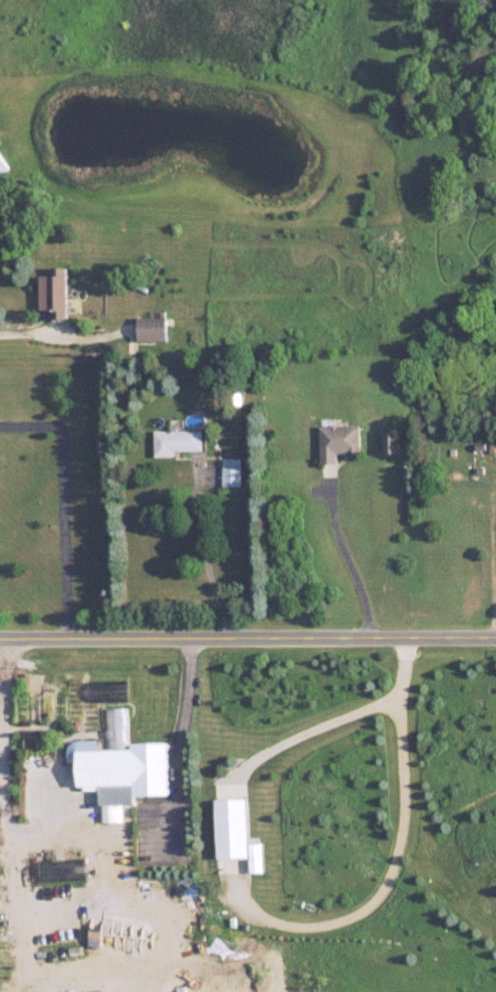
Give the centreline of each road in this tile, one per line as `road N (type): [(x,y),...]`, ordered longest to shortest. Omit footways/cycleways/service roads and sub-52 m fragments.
road 1 (residential): [(0,642),(495,641)]

